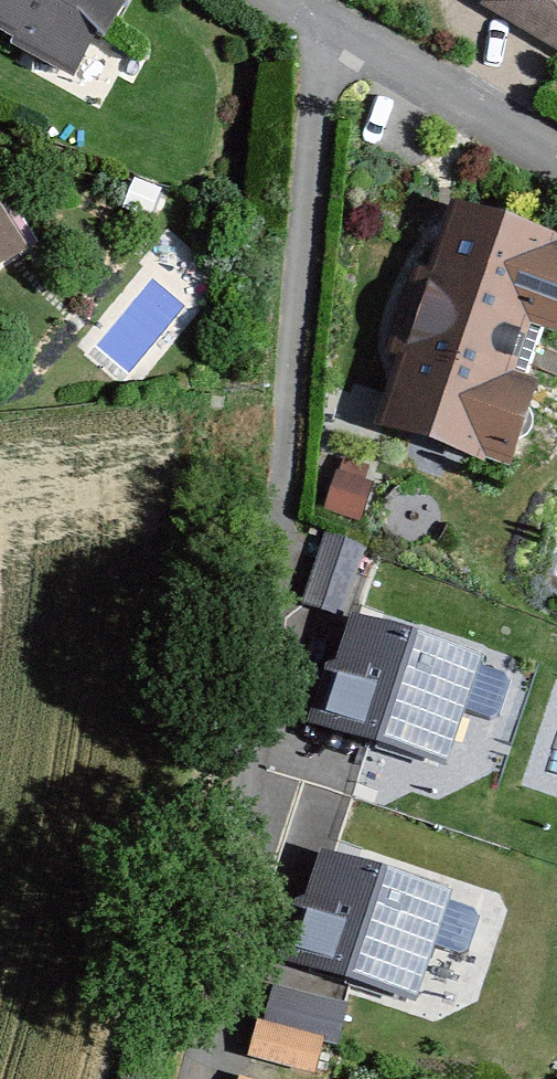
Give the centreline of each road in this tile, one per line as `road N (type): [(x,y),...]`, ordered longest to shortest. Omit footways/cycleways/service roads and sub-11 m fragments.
road 1 (residential): [(556,169),(276,0)]

